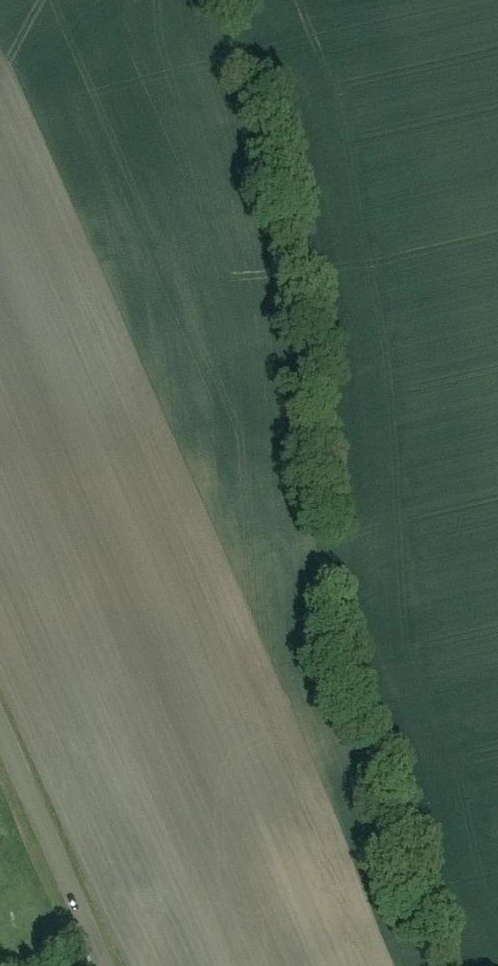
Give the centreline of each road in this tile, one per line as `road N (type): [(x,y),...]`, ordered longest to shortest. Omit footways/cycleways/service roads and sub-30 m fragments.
road 1 (unclassified): [(105,965),(0,726)]

